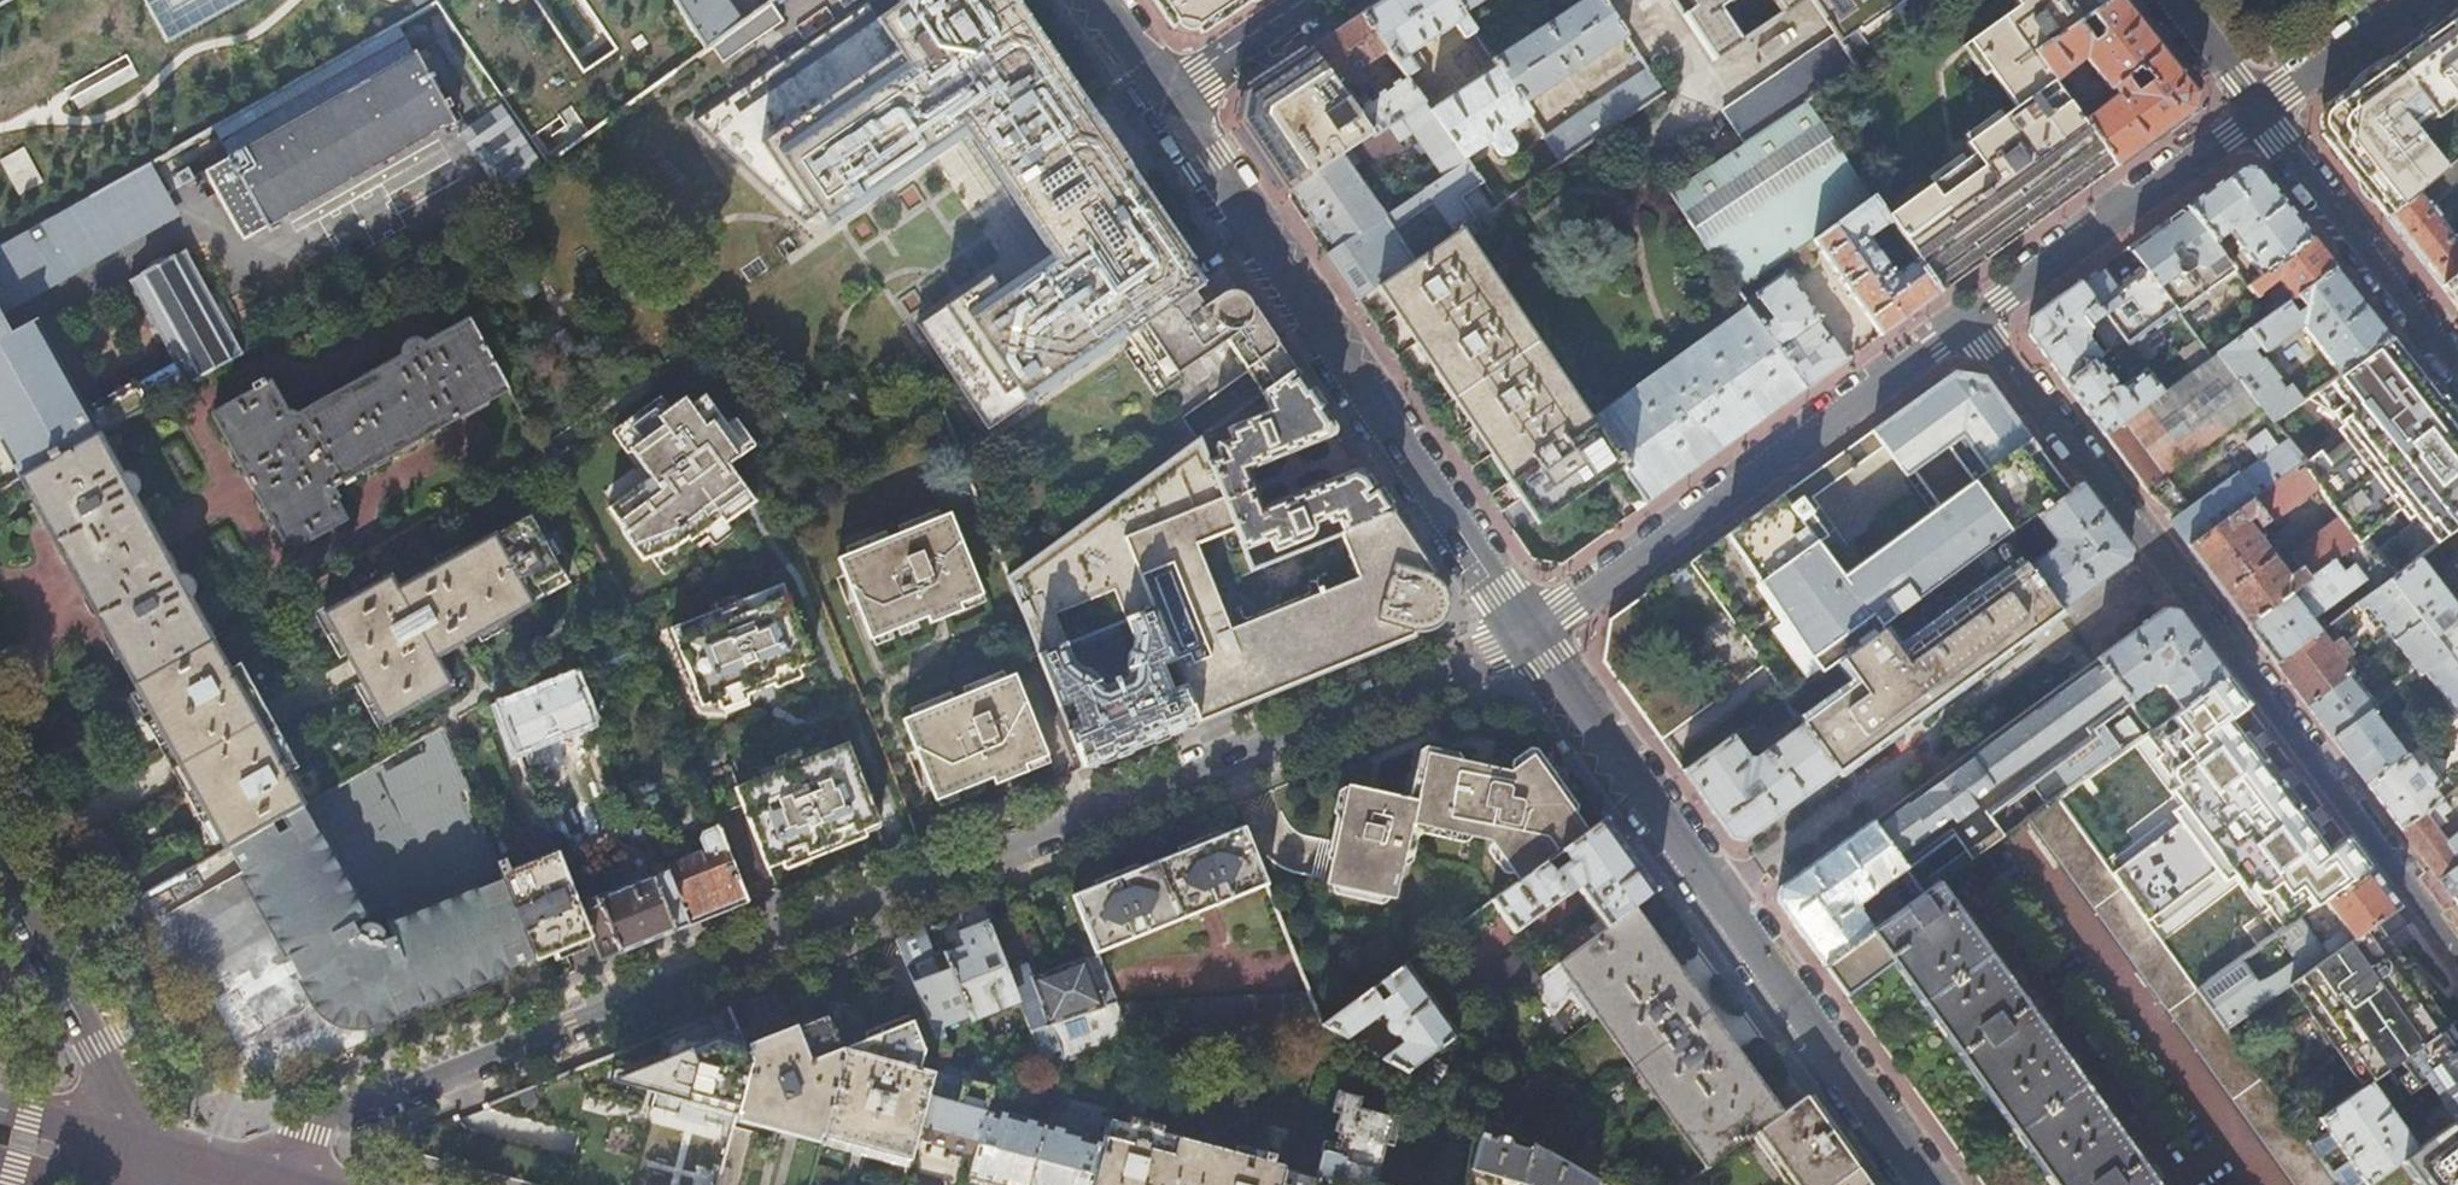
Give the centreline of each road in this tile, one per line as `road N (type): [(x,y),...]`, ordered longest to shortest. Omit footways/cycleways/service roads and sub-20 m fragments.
road 1 (unclassified): [(179,1167),(314,1141),(1536,626)]
road 2 (tertiary): [(1165,90),(1536,626)]
road 3 (residential): [(2168,566),(1720,893)]
road 4 (residential): [(1536,626),(1978,313)]
road 5 (residential): [(2457,952),(2168,566)]
road 6 (tertiary): [(1720,893),(1927,1184)]
road 7 (residential): [(1978,313),(2258,114)]
road 8 (tertiary): [(179,1167),(94,1042),(0,875)]
road 9 (tertiary): [(1536,626),(1720,893)]
road 10 (residential): [(2258,114),(2457,367)]
road 11 (residential): [(2168,566),(1978,313)]
road 12 (residential): [(2258,114),(2414,0)]
road 13 (primary): [(179,1167),(0,1110)]
road 14 (residential): [(1309,0),(1165,90)]
road 15 (residential): [(2168,0),(2258,114)]

